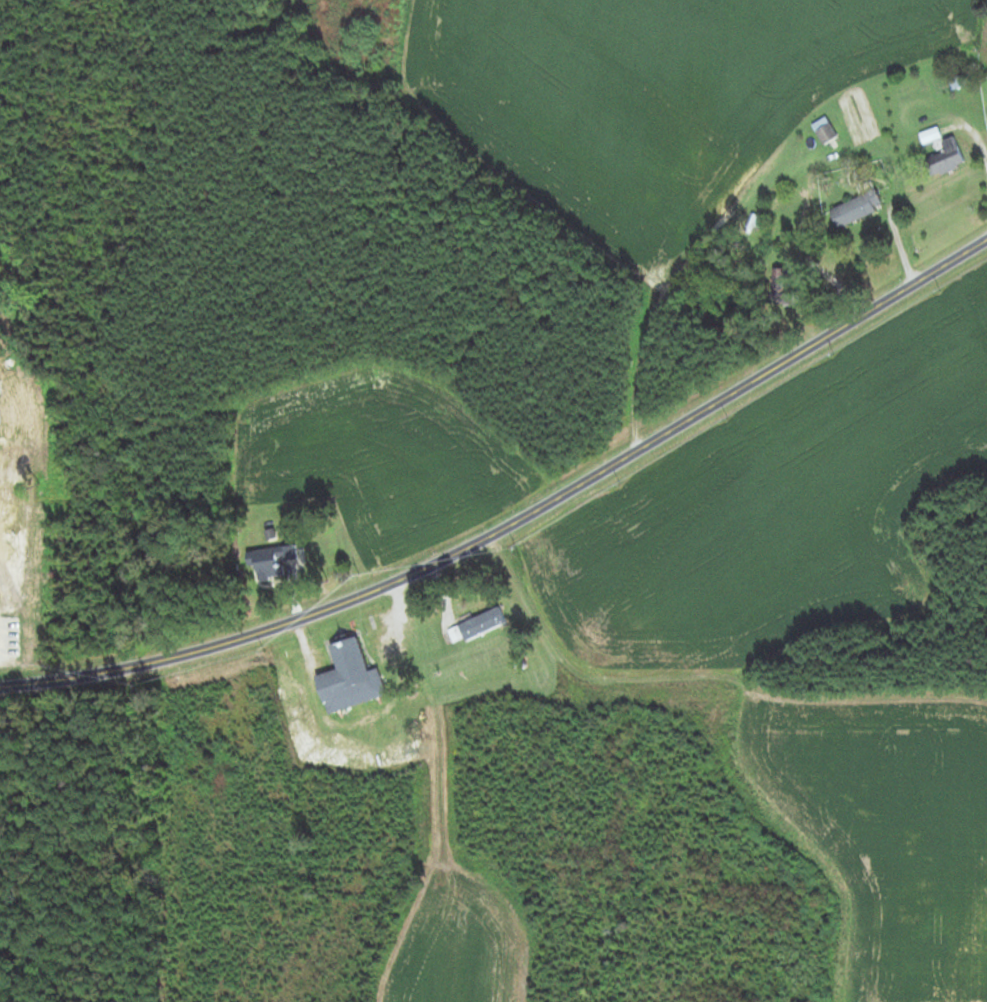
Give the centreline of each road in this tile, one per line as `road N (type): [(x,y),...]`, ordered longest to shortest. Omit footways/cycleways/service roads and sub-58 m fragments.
road 1 (residential): [(0,688),(132,668),(237,640),(430,566),(986,240)]

